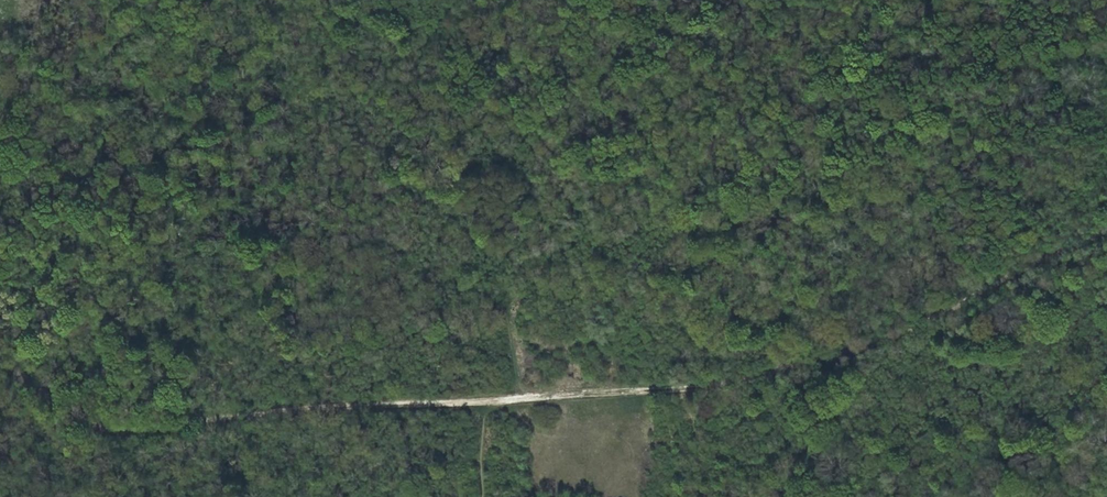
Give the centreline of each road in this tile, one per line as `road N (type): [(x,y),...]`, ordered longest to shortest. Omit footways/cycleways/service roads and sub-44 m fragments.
road 1 (track): [(0,353),(83,418),(119,424),(667,395),(876,341),(1106,239)]

